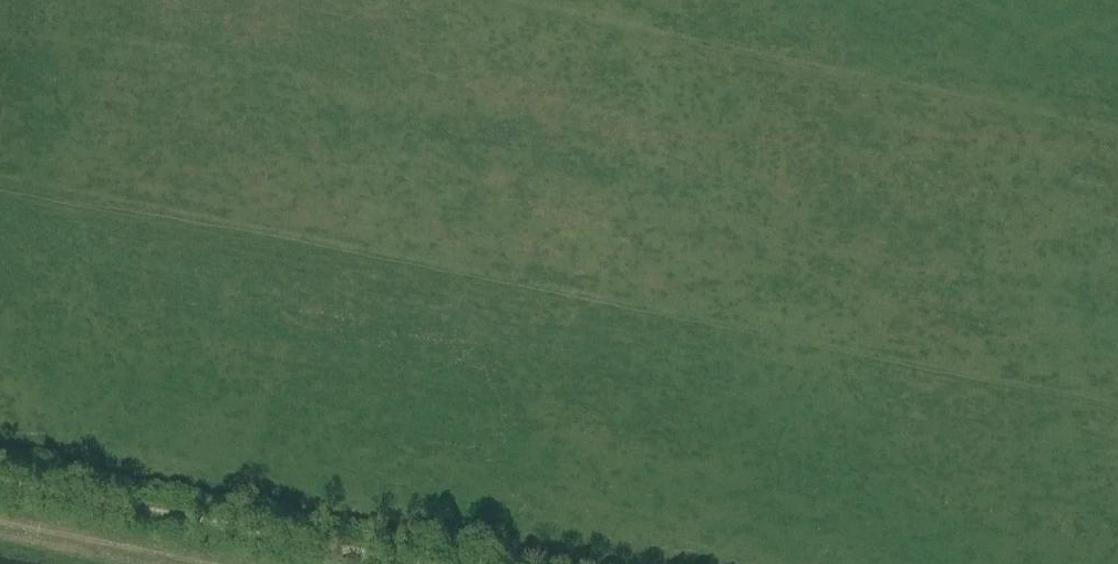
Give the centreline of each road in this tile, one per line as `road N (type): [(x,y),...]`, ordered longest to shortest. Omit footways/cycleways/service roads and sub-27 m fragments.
road 1 (track): [(403,563),(0,483)]

